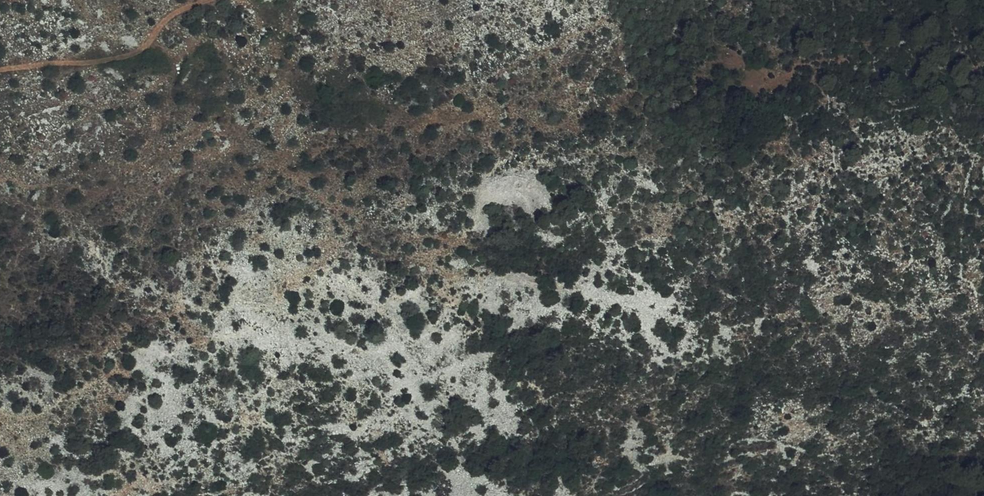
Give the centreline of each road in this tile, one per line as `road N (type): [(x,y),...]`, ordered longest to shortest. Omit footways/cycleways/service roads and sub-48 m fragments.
road 1 (track): [(208,0),(165,17),(142,52),(0,71)]

